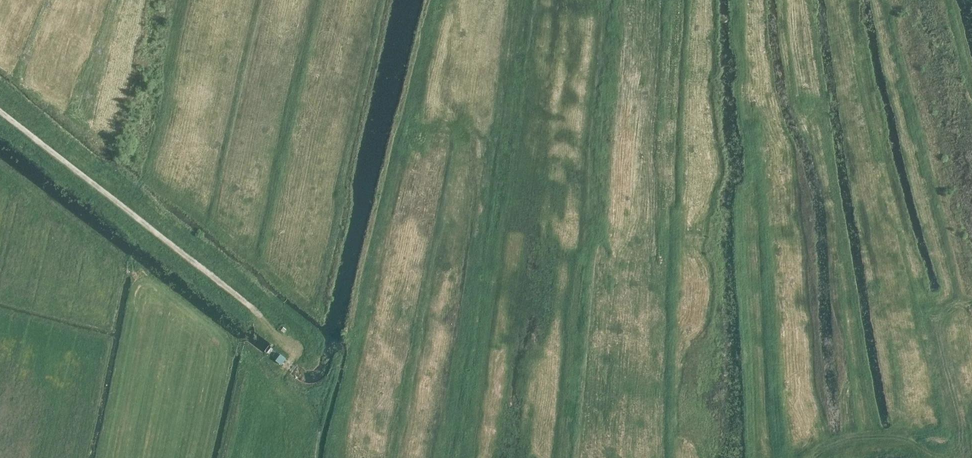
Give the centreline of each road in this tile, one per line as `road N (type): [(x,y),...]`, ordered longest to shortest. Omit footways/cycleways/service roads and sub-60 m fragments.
road 1 (track): [(0,111),(296,350)]

